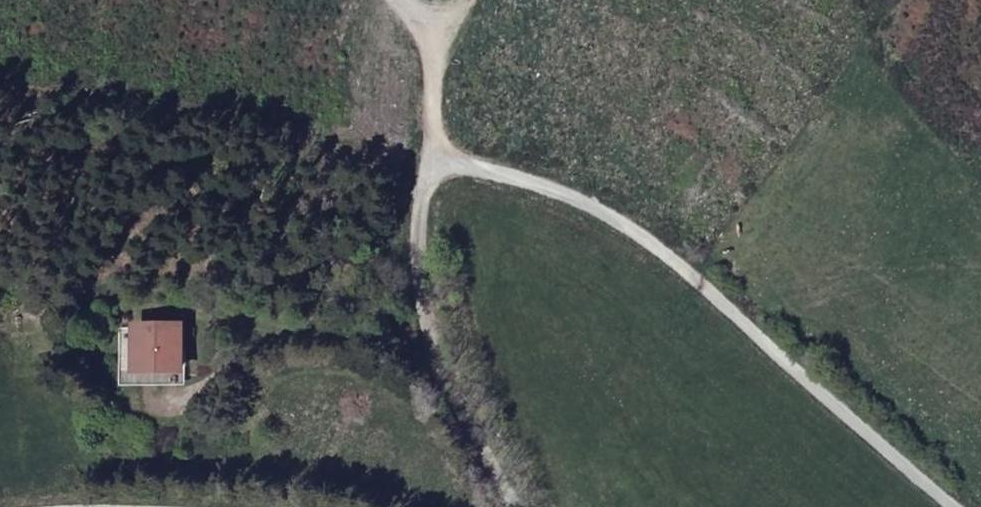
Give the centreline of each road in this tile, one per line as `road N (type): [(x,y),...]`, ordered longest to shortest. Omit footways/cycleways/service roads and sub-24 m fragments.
road 1 (track): [(435,162),(637,233),(954,506)]
road 2 (track): [(435,162),(419,223),(416,300),(431,371),(507,506)]

